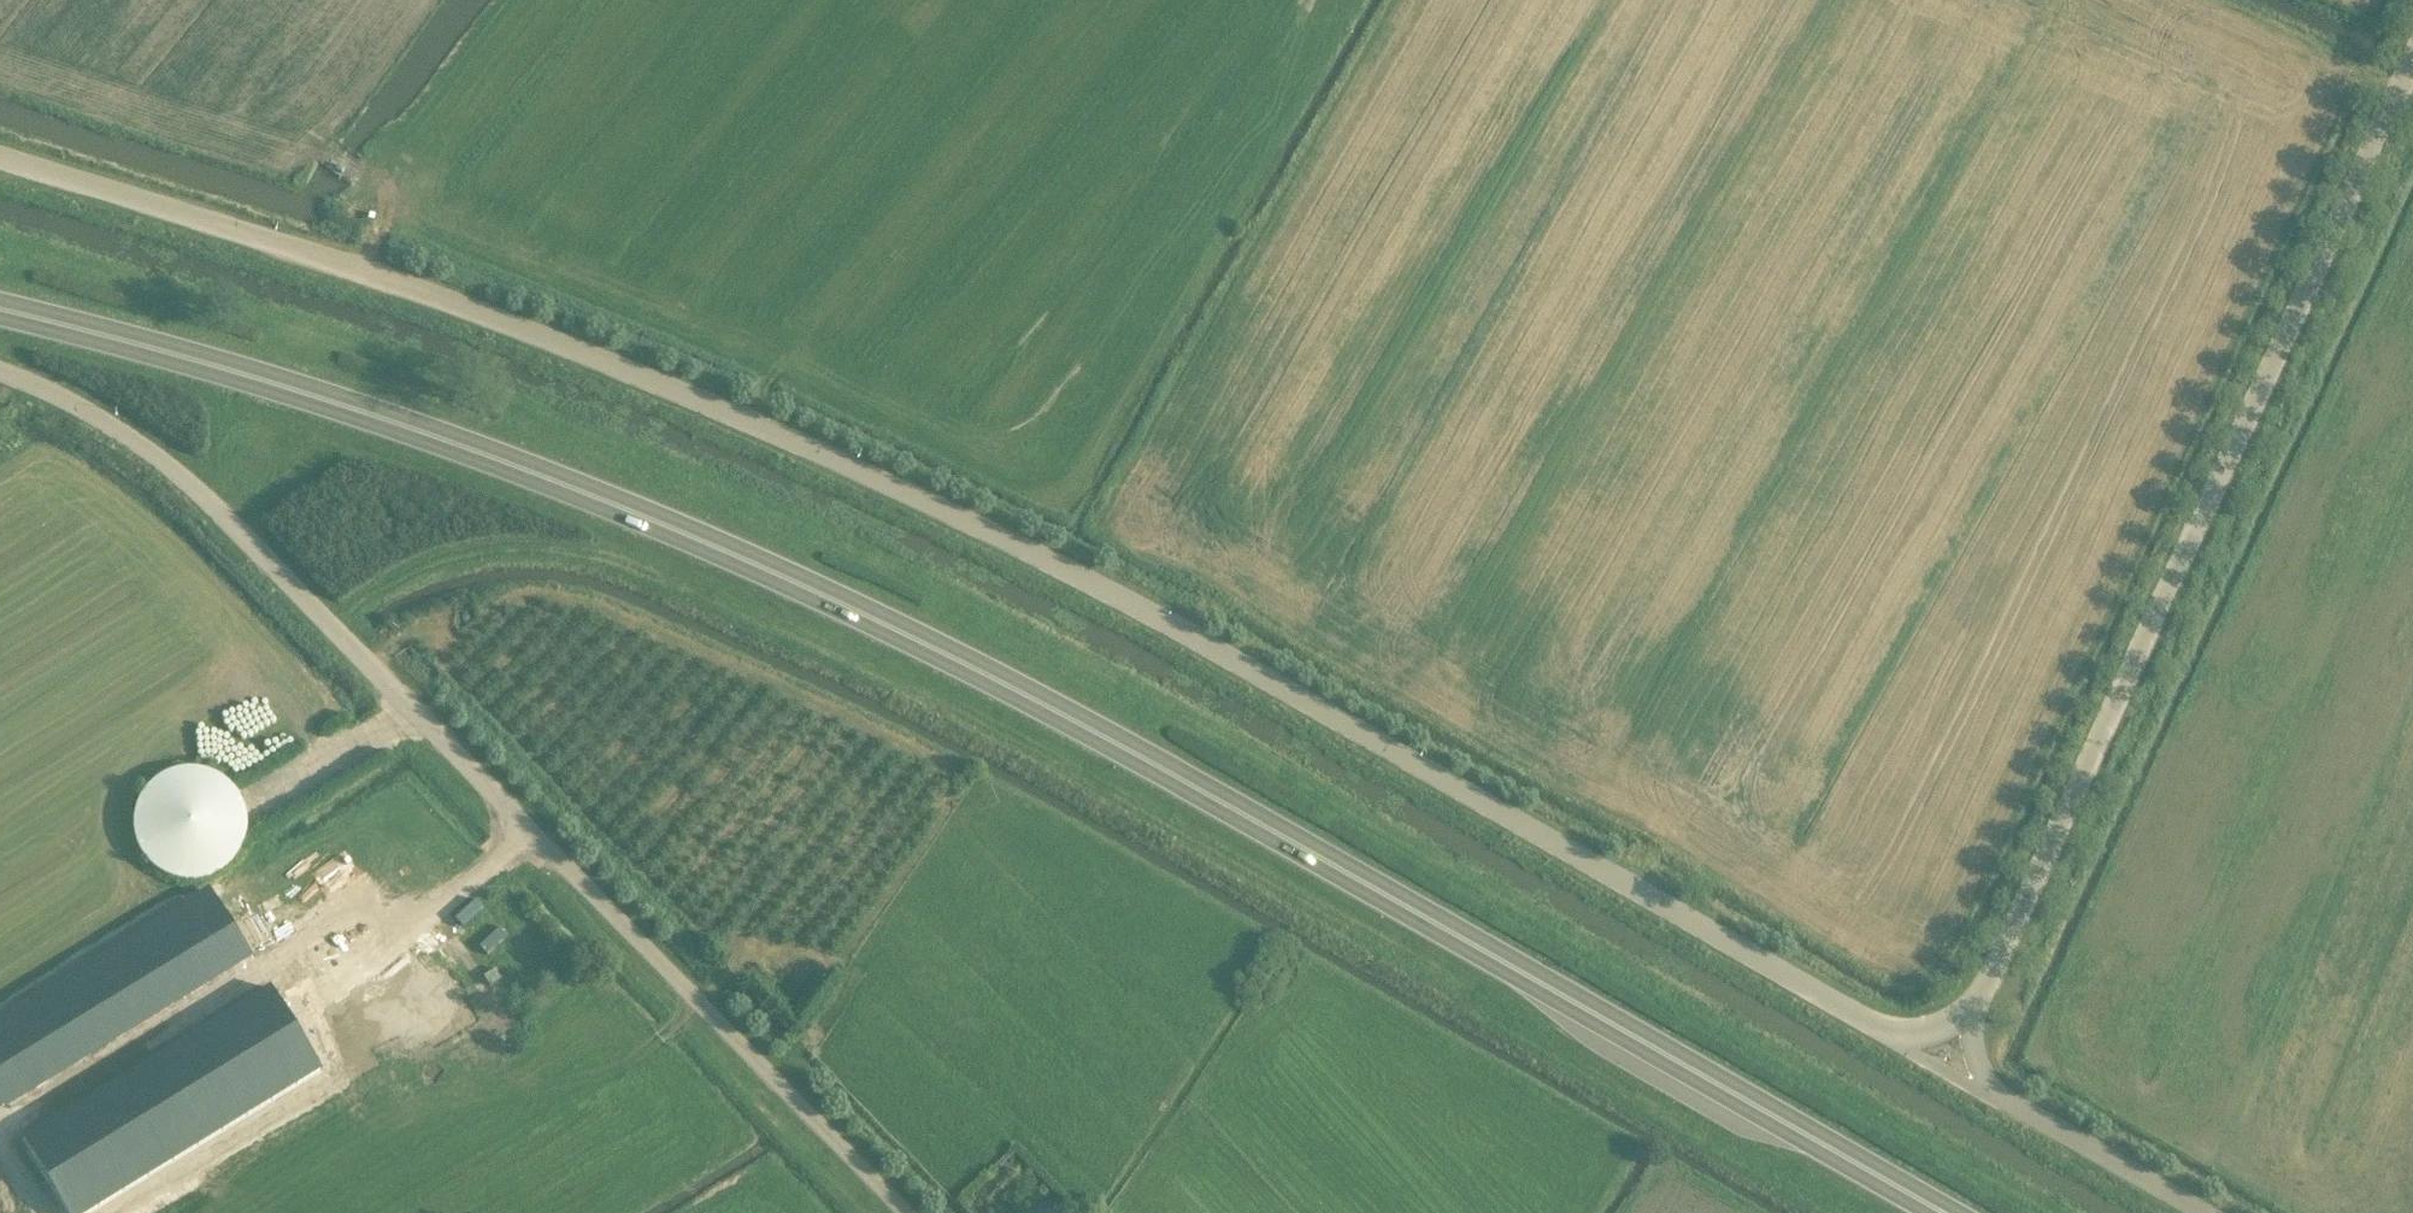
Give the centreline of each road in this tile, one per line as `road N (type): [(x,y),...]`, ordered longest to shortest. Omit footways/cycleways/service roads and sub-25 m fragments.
road 1 (unclassified): [(2412,65),(2009,946),(1972,1014),(1899,1043),(1008,544),(667,388),(338,257),(0,157)]
road 2 (trunk): [(1950,1212),(821,594),(526,466),(167,351),(0,311)]
road 3 (unclassified): [(904,1212),(192,490),(116,428),(0,374)]

